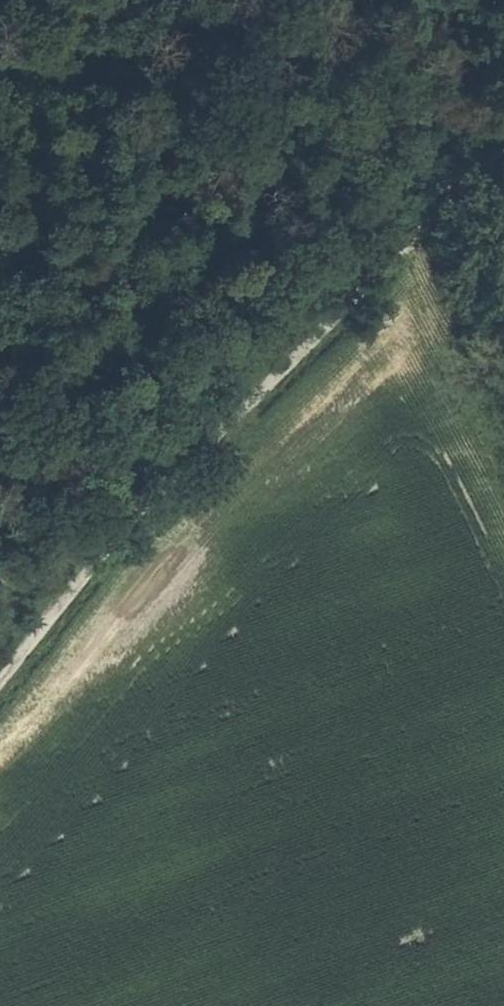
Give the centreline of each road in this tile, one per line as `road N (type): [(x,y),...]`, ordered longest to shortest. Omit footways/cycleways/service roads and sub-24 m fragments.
road 1 (track): [(503,149),(229,419),(0,682)]

